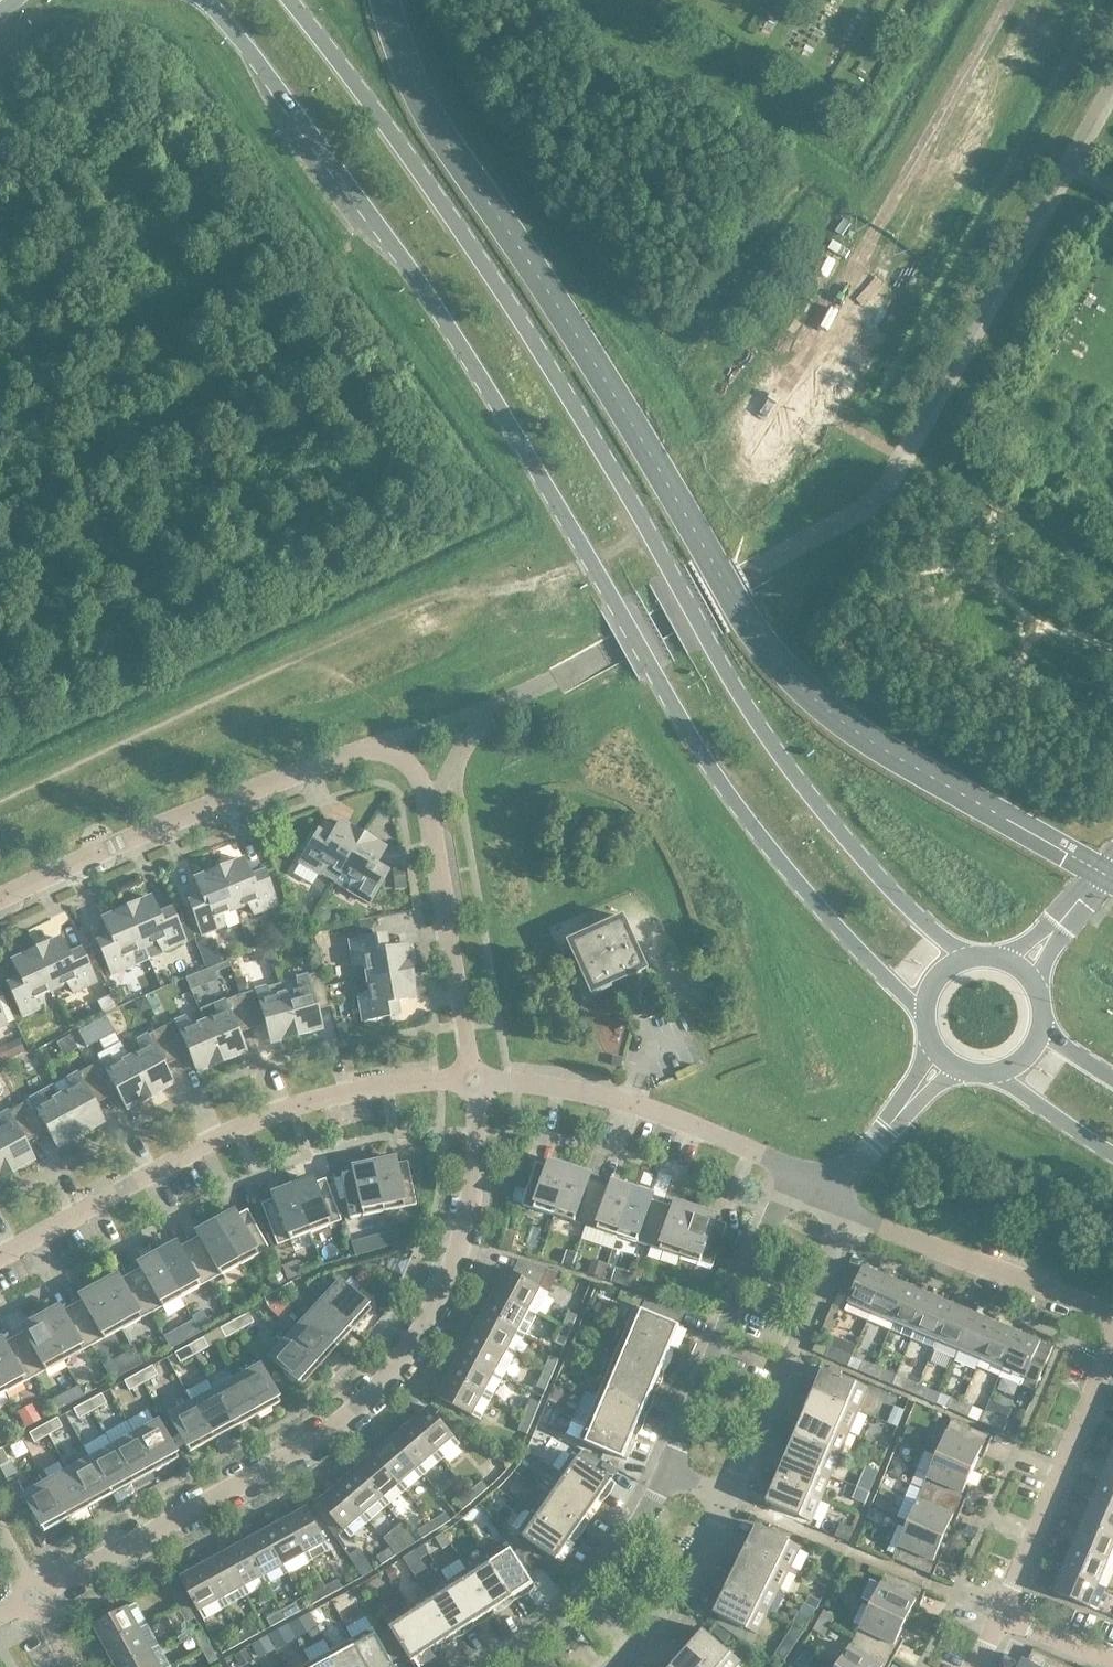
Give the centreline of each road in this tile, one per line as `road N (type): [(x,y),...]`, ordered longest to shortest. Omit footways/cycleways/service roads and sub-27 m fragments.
road 1 (secondary): [(202,0),(455,342),(707,767),(924,1017)]
road 2 (secondary): [(964,960),(872,870),(777,753),(498,287),(287,0)]
road 3 (residential): [(0,899),(114,844),(356,752),(387,753),(409,764),(425,803),(474,1077)]
road 4 (residential): [(34,1598),(309,1446),(418,1335),(474,1220),(474,1077)]
road 5 (residential): [(1000,1610),(1106,1355),(1106,1321),(1087,1305),(845,1210)]
road 6 (residential): [(0,1254),(281,1108),(374,1085),(474,1077)]
road 7 (residential): [(474,1077),(591,1090),(792,1168)]
road 8 (residential): [(792,1168),(662,1469)]
road 9 (residential): [(731,1499),(845,1210)]
road 10 (residential): [(662,1469),(626,1538),(543,1633),(482,1666)]
road 11 (residential): [(606,1666),(674,1592),(731,1499)]
road 12 (secondary): [(991,1074),(1112,1152)]
road 13 (unclassified): [(826,1194),(908,1101)]
road 14 (residential): [(1112,1660),(1000,1610)]

